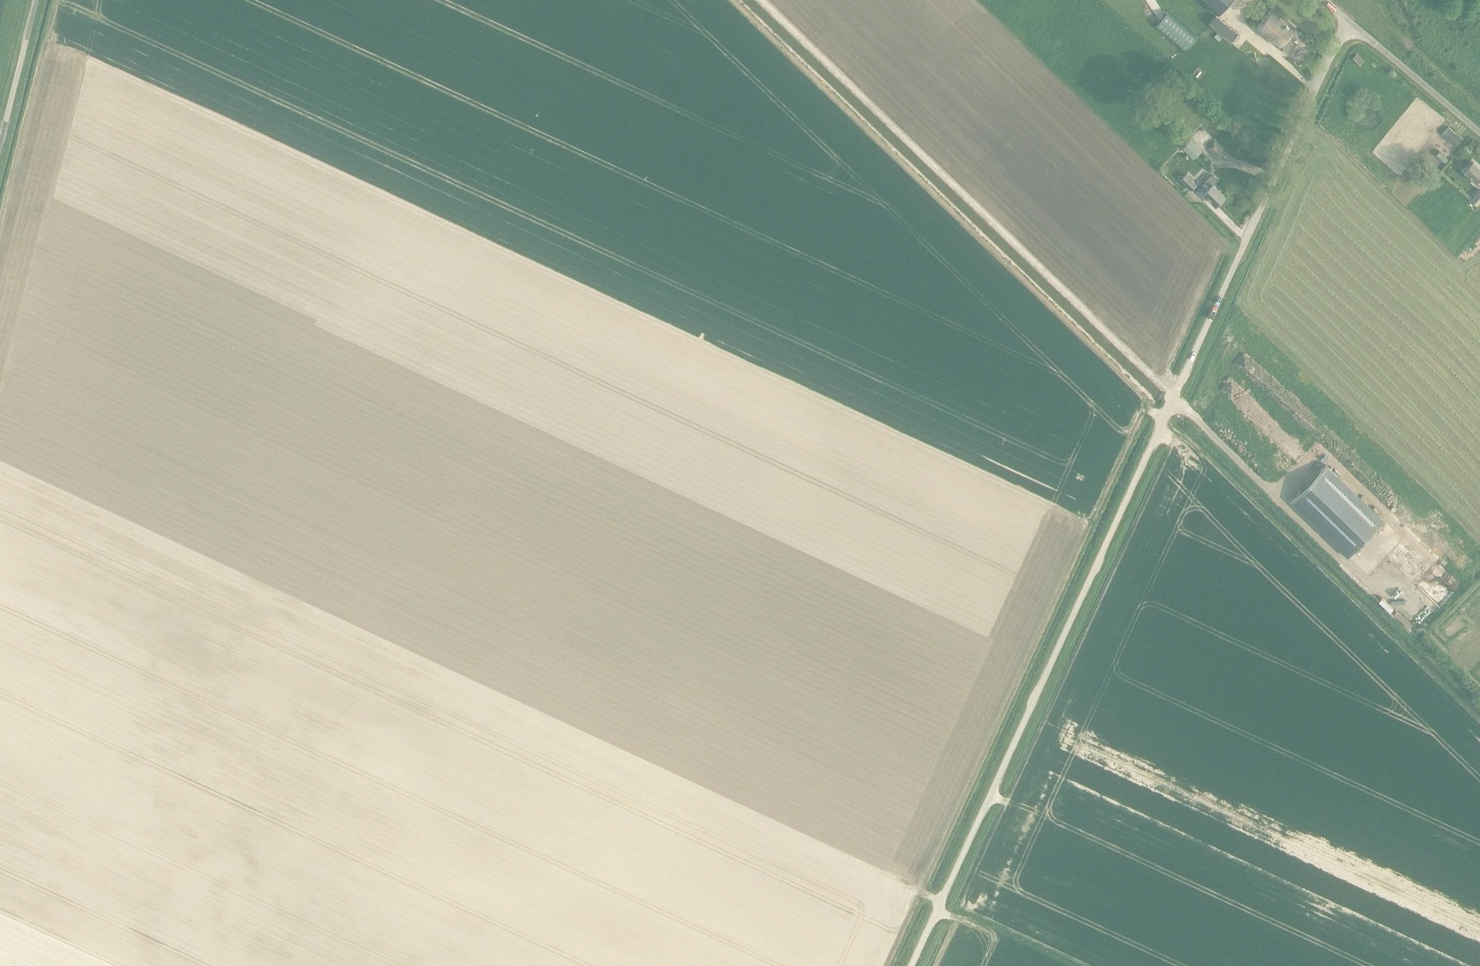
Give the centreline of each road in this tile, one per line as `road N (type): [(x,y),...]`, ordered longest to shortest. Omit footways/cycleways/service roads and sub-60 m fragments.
road 1 (unclassified): [(913,965),(1348,22)]
road 2 (unclassified): [(1479,135),(1348,22)]
road 3 (unclassified): [(0,160),(39,0)]

